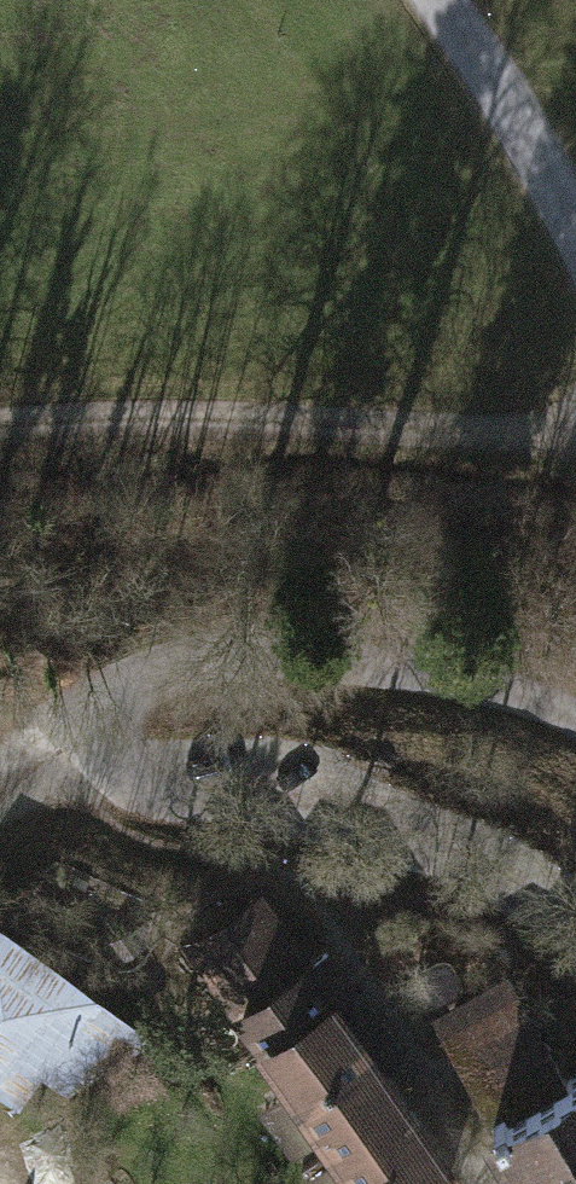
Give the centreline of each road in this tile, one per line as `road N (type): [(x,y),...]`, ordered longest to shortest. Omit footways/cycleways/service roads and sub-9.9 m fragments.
road 1 (residential): [(575,717),(431,669),(260,656),(157,676),(127,698),(116,730),(122,765),(156,796),(305,821),(404,851),(488,885),(575,939)]
road 2 (track): [(575,431),(222,421),(0,427)]
road 3 (unclassified): [(575,226),(442,0)]

